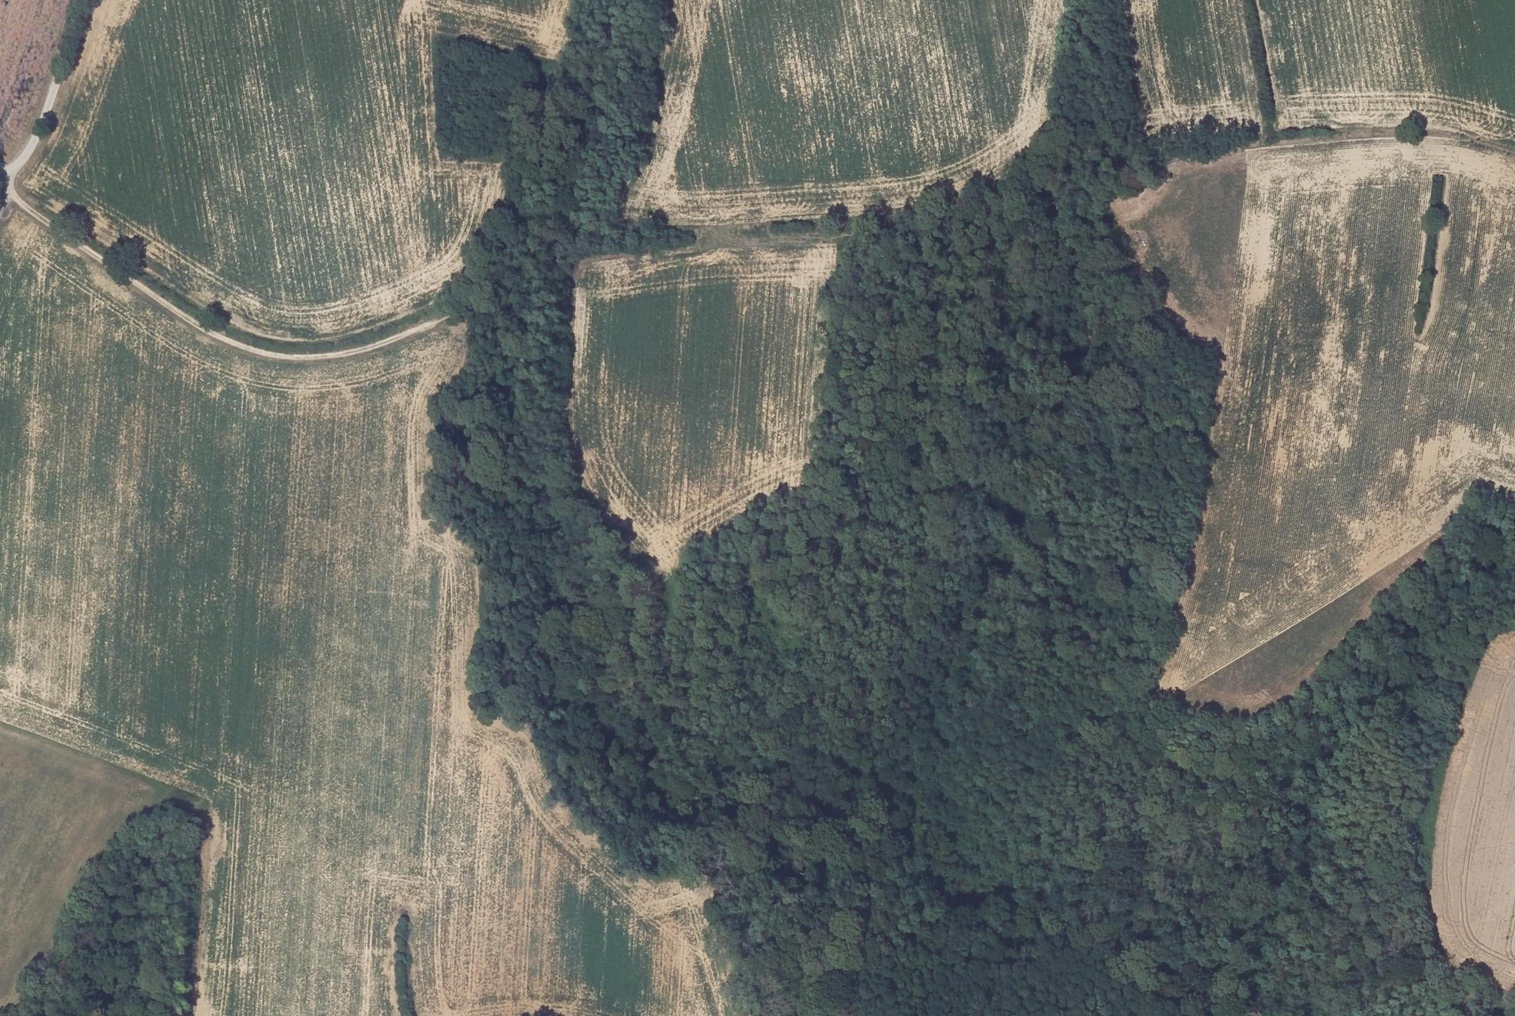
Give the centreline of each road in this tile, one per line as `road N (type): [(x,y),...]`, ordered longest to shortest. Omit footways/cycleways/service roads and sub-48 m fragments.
road 1 (track): [(9,171),(13,192),(202,333),(274,359),(322,360),(441,327)]
road 2 (track): [(0,172),(26,156),(84,0)]

